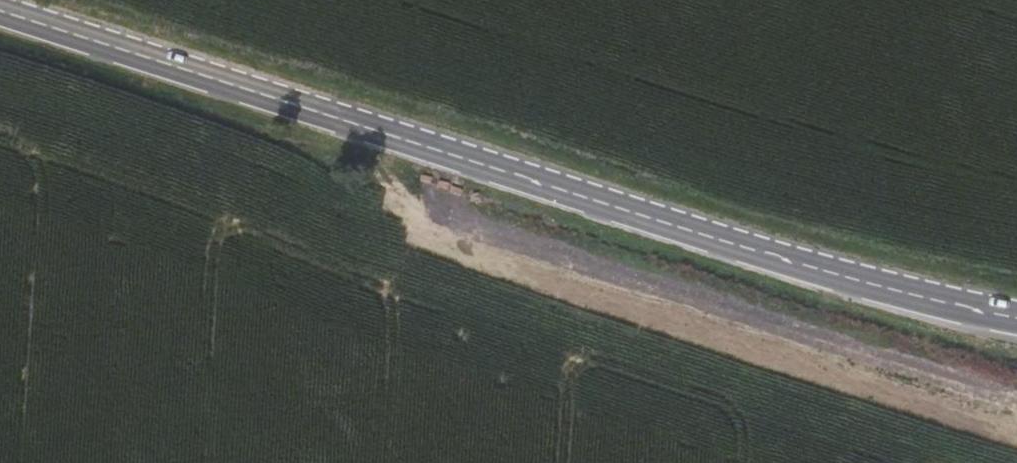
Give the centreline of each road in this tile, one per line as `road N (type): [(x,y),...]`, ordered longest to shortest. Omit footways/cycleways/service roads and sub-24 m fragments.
road 1 (tertiary): [(0,7),(820,269),(1016,318)]

